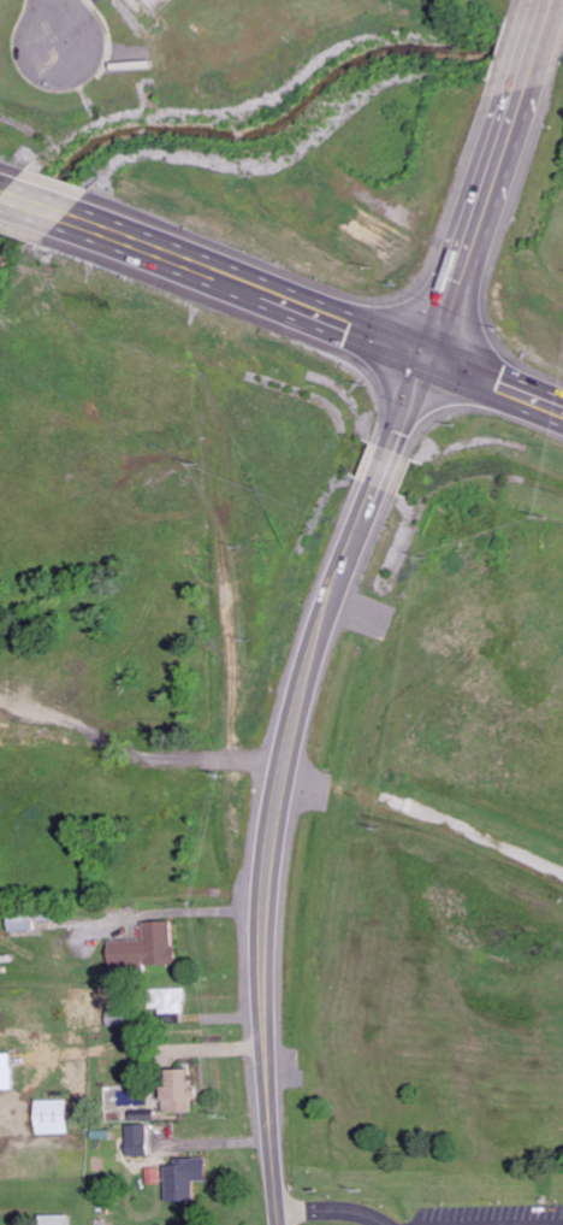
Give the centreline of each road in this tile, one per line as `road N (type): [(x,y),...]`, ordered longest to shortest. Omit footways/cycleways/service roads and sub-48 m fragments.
road 1 (tertiary): [(277,1224),(262,983),(267,874),(310,667),(365,518)]
road 2 (trunk): [(432,358),(67,212)]
road 3 (trunk): [(432,358),(522,89)]
road 4 (trunk): [(562,408),(432,358)]

